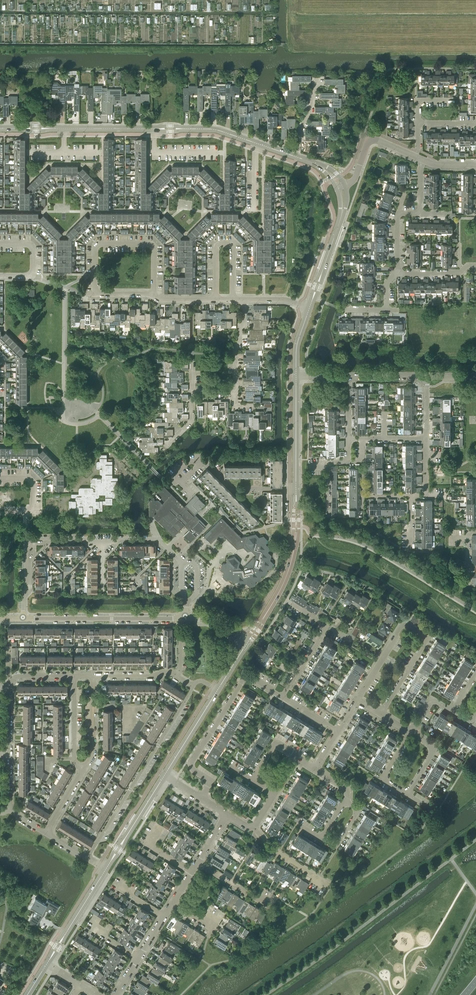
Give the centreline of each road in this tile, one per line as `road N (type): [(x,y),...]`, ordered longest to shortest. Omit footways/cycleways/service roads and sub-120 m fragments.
road 1 (tertiary): [(296,157),(213,130),(0,129)]
road 2 (residential): [(23,619),(31,538),(158,539),(186,565)]
road 3 (residential): [(357,699),(403,624),(416,630),(427,638),(379,713)]
road 4 (residential): [(87,857),(193,685)]
road 5 (residential): [(65,287),(163,300),(243,299)]
road 6 (residential): [(23,619),(190,619)]
road 7 (tertiary): [(248,643),(289,566),(295,489)]
road 8 (residential): [(201,800),(210,783),(191,760),(245,675)]
road 9 (residential): [(296,377),(427,377)]
road 10 (tertiary): [(309,308),(342,214),(341,187)]

